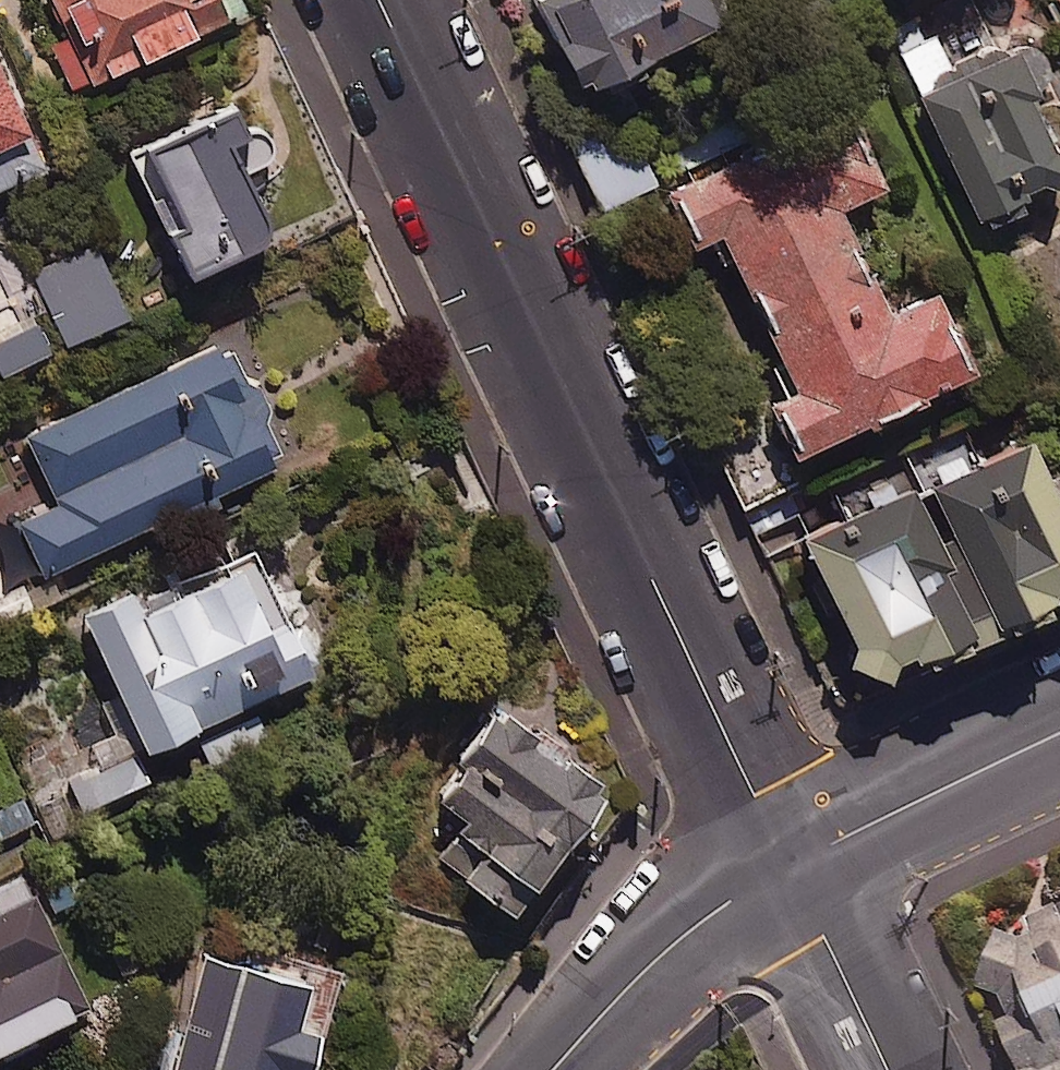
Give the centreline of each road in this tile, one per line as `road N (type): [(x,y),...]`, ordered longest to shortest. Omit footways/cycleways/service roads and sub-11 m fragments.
road 1 (residential): [(378,0),(790,864)]
road 2 (unclassified): [(790,864),(672,945),(615,1000),(562,1069)]
road 3 (tertiary): [(790,864),(1059,733)]
road 4 (residential): [(790,864),(888,1069)]

